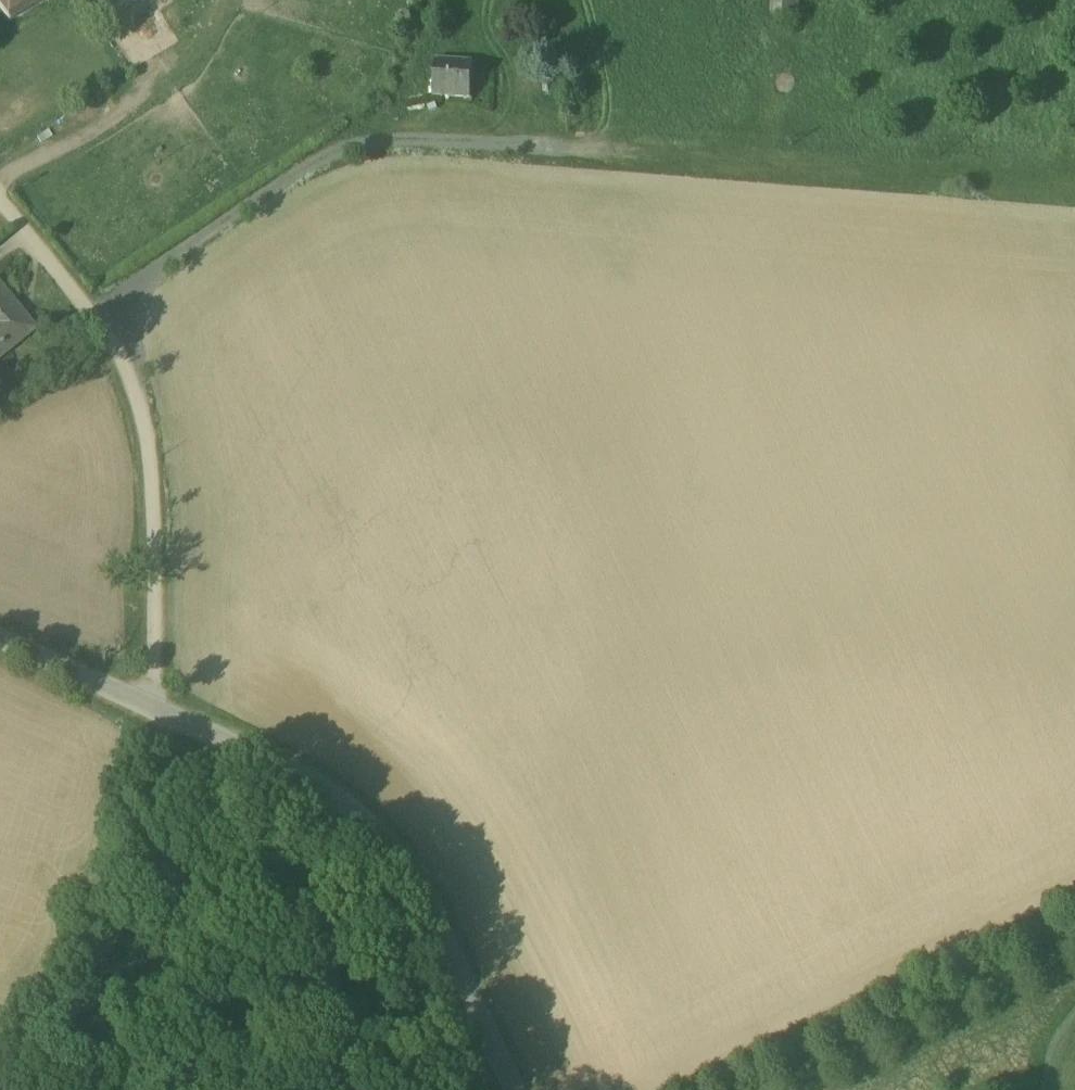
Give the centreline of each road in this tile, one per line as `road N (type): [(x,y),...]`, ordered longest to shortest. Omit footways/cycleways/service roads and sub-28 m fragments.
road 1 (unclassified): [(512,1089),(432,914),(365,814),(266,756),(0,638)]
road 2 (track): [(49,1089),(121,934),(155,823),(161,710)]

